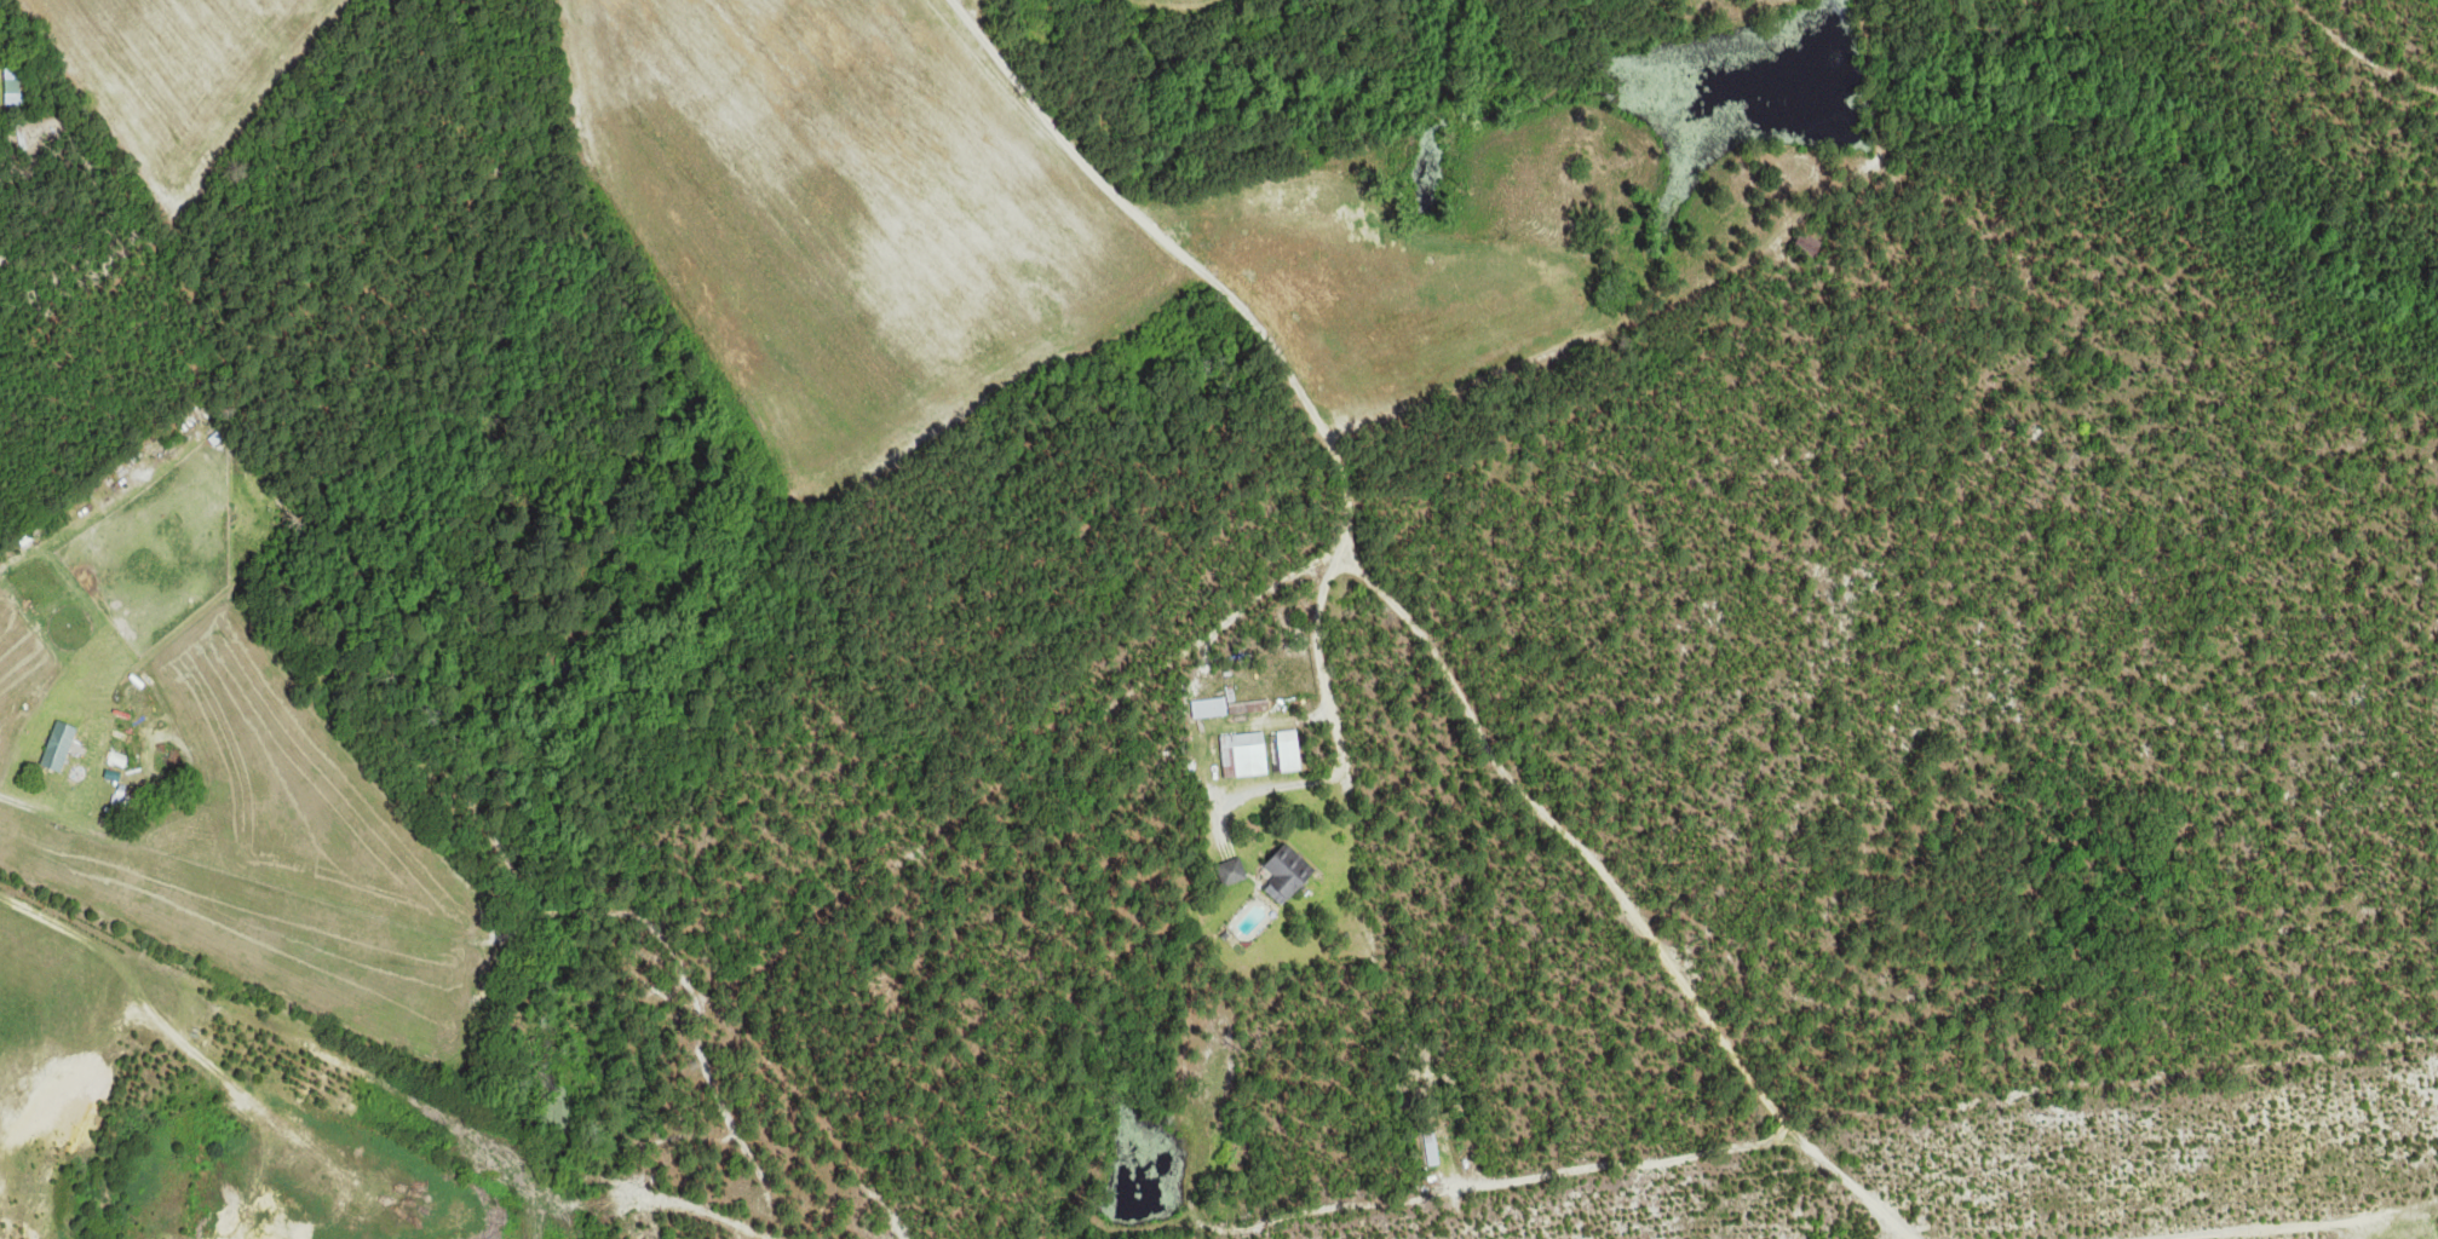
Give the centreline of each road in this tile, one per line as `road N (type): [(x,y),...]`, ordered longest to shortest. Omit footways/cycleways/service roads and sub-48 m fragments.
road 1 (track): [(863,882),(1292,572),(1332,554)]

